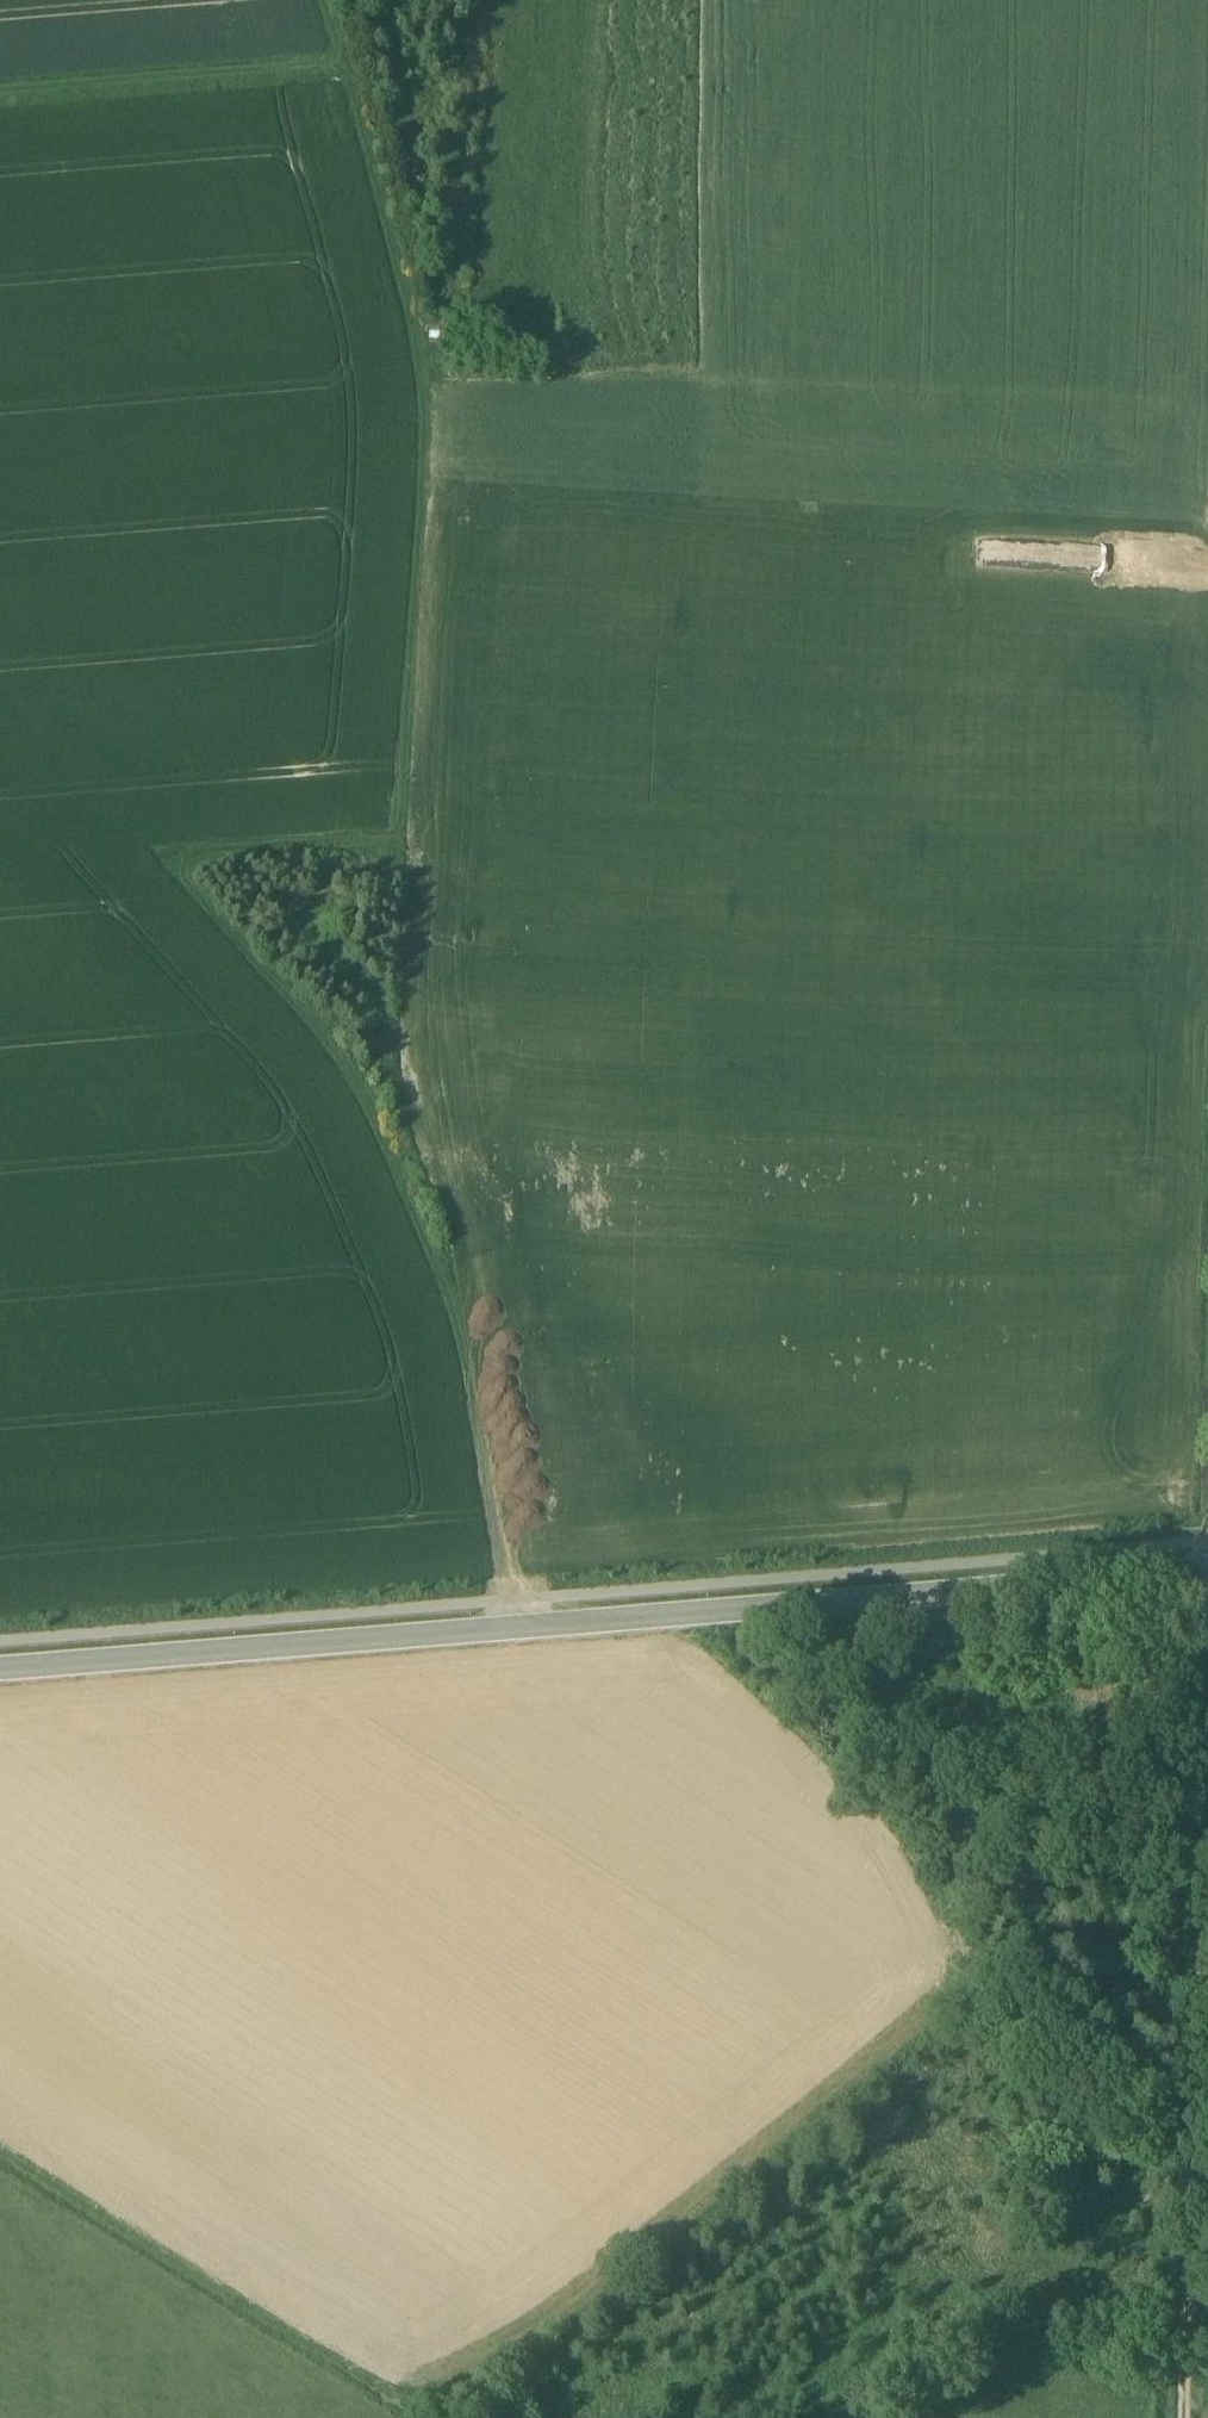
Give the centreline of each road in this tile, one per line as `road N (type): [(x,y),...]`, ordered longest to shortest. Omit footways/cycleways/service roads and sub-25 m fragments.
road 1 (unclassified): [(1207,1573),(0,1669)]
road 2 (track): [(1207,1911),(1186,2417)]

